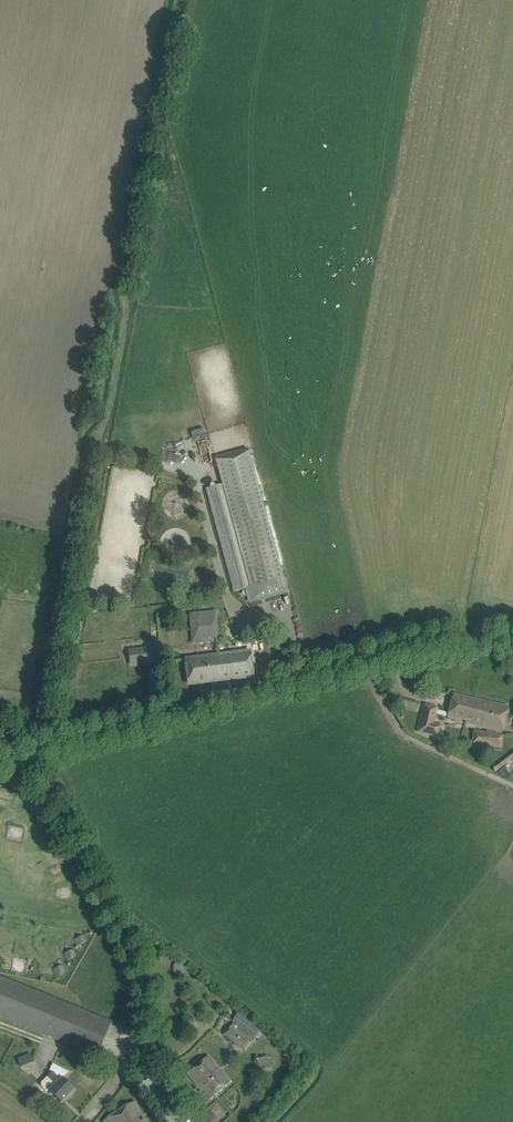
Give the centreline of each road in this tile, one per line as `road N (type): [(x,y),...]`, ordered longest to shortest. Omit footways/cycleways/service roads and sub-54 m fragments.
road 1 (track): [(179,0),(125,286),(130,303),(46,706),(56,752)]
road 2 (unclassified): [(512,643),(425,650),(37,757)]
road 3 (unclassified): [(37,757),(145,996),(124,1071),(82,1121)]

